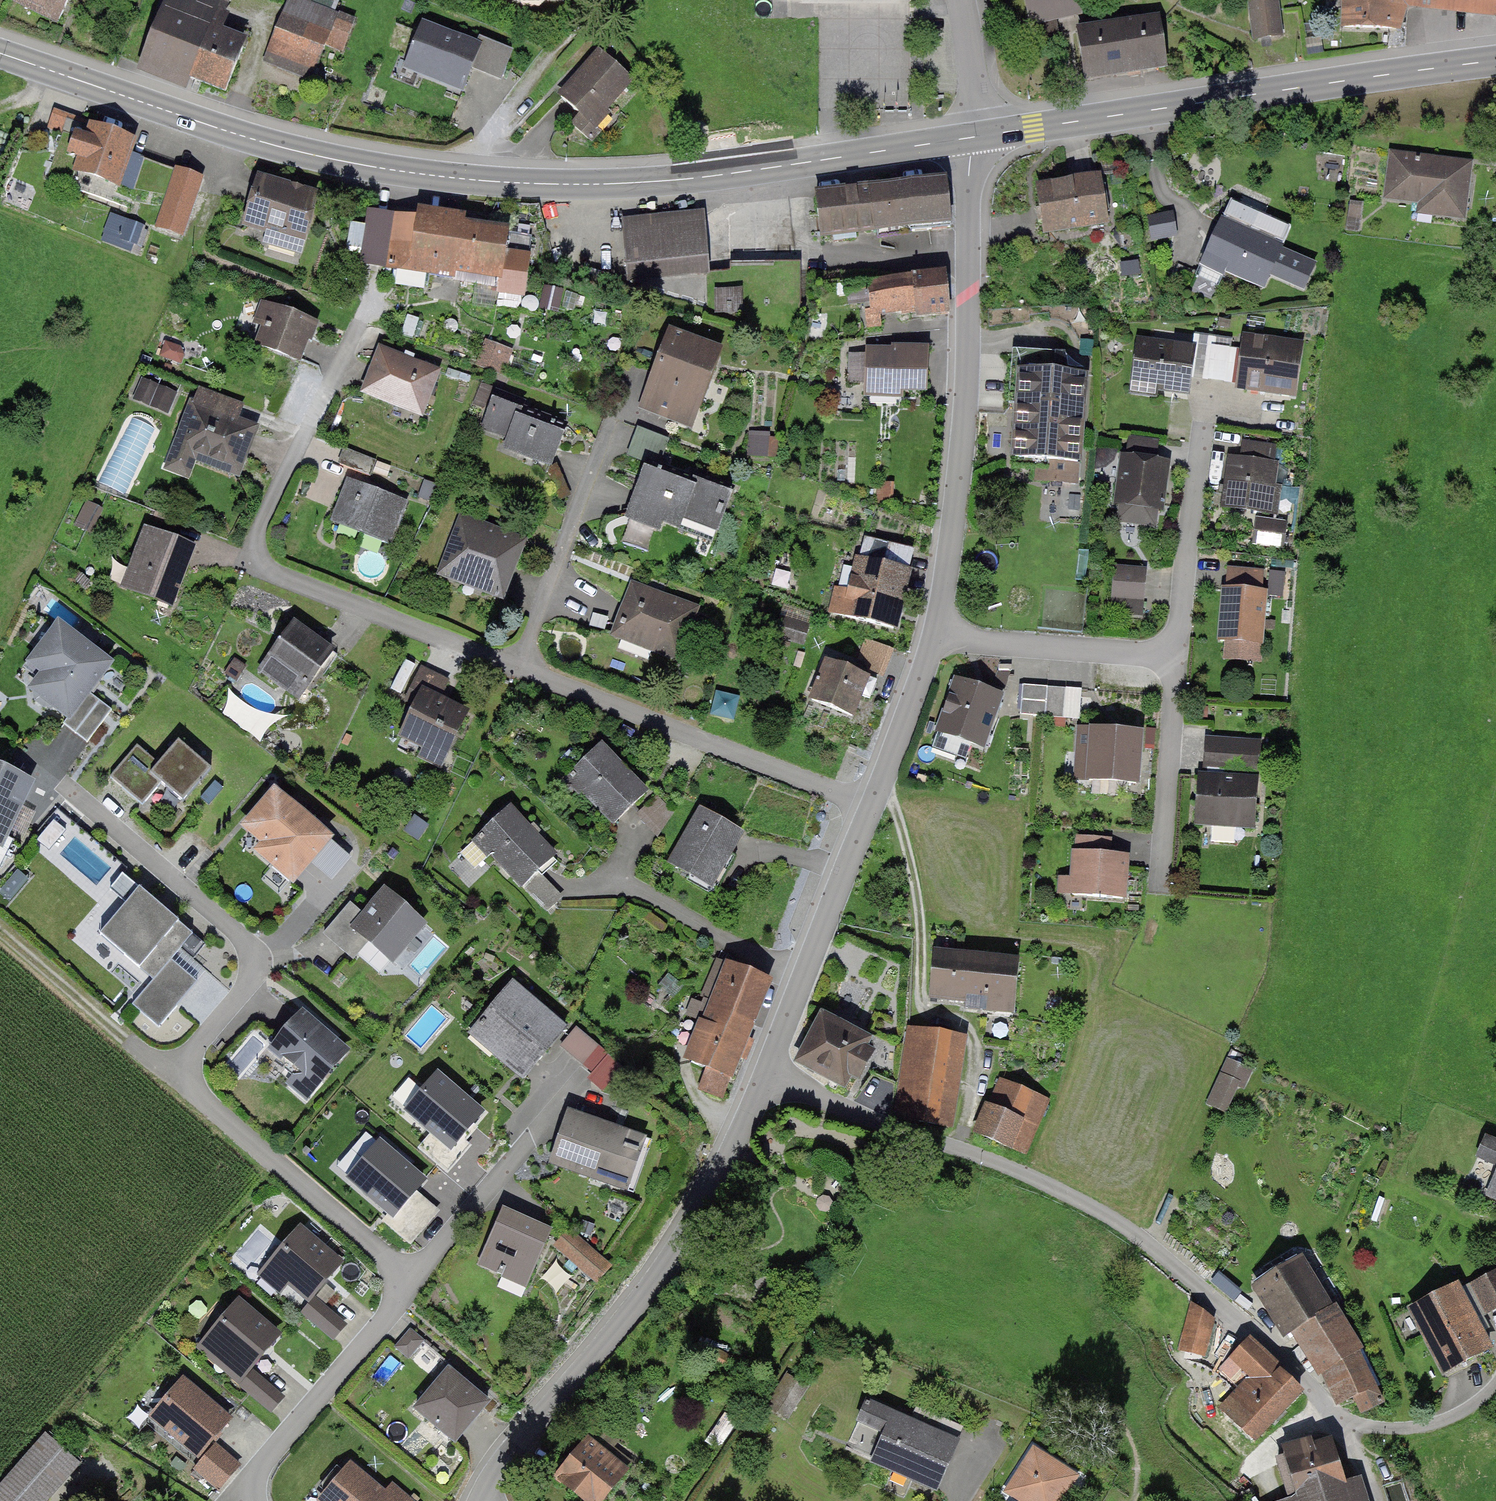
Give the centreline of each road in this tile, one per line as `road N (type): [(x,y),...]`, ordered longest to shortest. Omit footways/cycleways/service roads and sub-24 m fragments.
road 1 (secondary): [(974,137),(640,182),(467,179),(256,140),(0,53)]
road 2 (residential): [(765,1071),(1066,1194),(1136,1233),(1343,1422),(1368,1432),(1433,1427),(1459,1418),(1495,1377)]
road 3 (residential): [(516,668),(276,573),(255,550),(261,522),(355,334)]
road 4 (secondary): [(1495,60),(974,137)]
road 5 (residential): [(479,1500),(655,1281),(728,1157),(765,1071)]
road 6 (residential): [(934,634),(963,440),(974,137)]
road 7 (residential): [(171,1078),(240,992),(247,946),(59,782)]
road 8 (residential): [(871,806),(516,668)]
road 9 (residential): [(171,1078),(408,1287)]
road 10 (residential): [(516,668),(614,416)]
road 11 (residential): [(408,1287),(262,1461),(252,1500)]
road 12 (residential): [(934,634),(1177,655)]
road 13 (residential): [(1204,418),(1177,655)]
road 14 (residential): [(1177,655),(1157,887)]
road 15 (residential): [(0,932),(171,1078)]
road 16 (residential): [(804,977),(613,882)]
road 17 (residential): [(408,1287),(536,1130)]
road 18 (residential): [(804,977),(871,806)]
road 19 (residential): [(871,806),(934,634)]
road 20 (residential): [(974,137),(961,0)]
road 21 (track): [(1320,1404),(1267,1452),(1263,1475),(1275,1500)]

